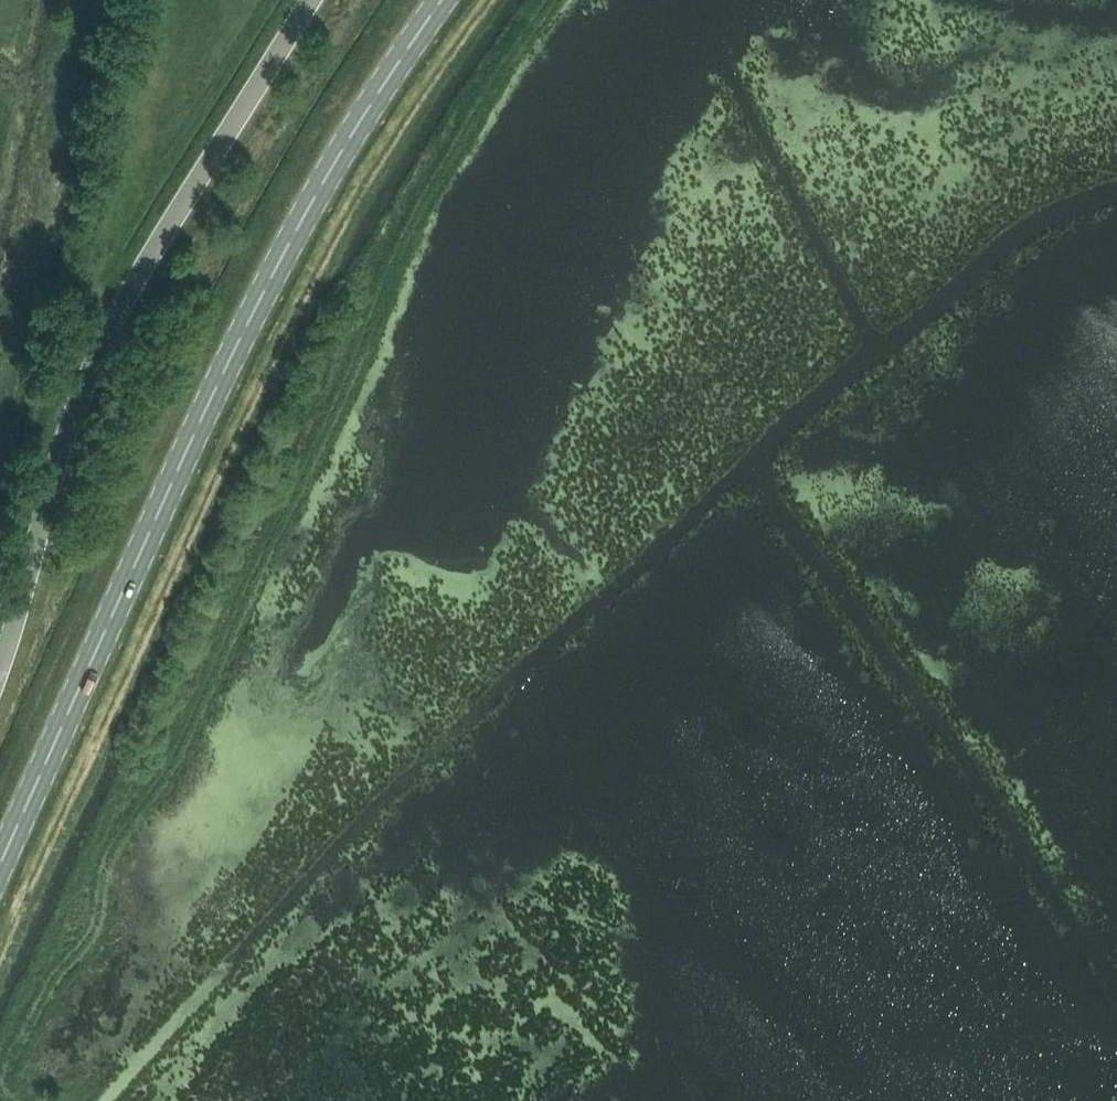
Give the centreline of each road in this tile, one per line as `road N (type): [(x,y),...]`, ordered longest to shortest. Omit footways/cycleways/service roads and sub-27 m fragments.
road 1 (secondary): [(0,868),(272,263),(445,0)]
road 2 (unclassified): [(0,666),(100,333),(310,0)]

